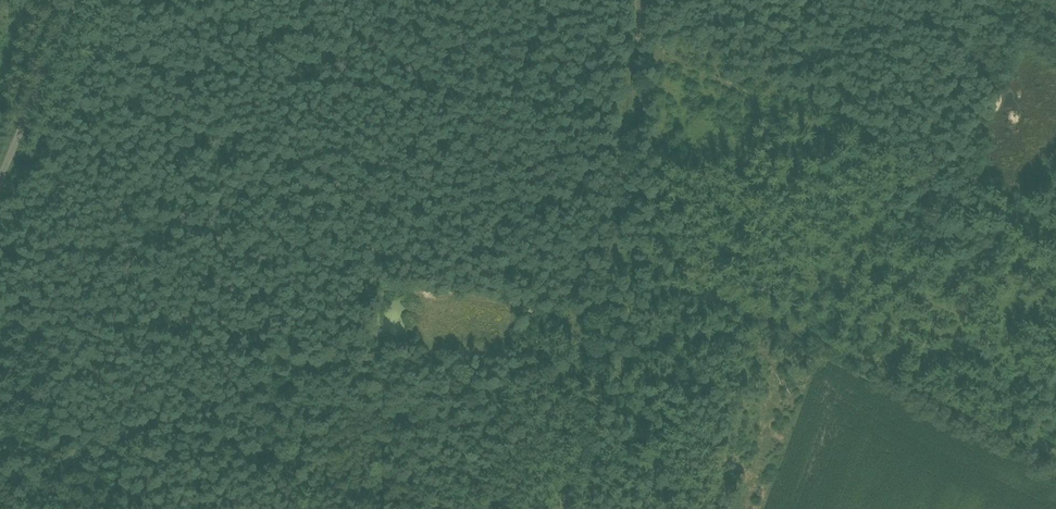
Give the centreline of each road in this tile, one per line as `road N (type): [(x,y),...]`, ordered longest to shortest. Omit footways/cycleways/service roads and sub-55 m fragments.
road 1 (track): [(0,175),(74,0)]

